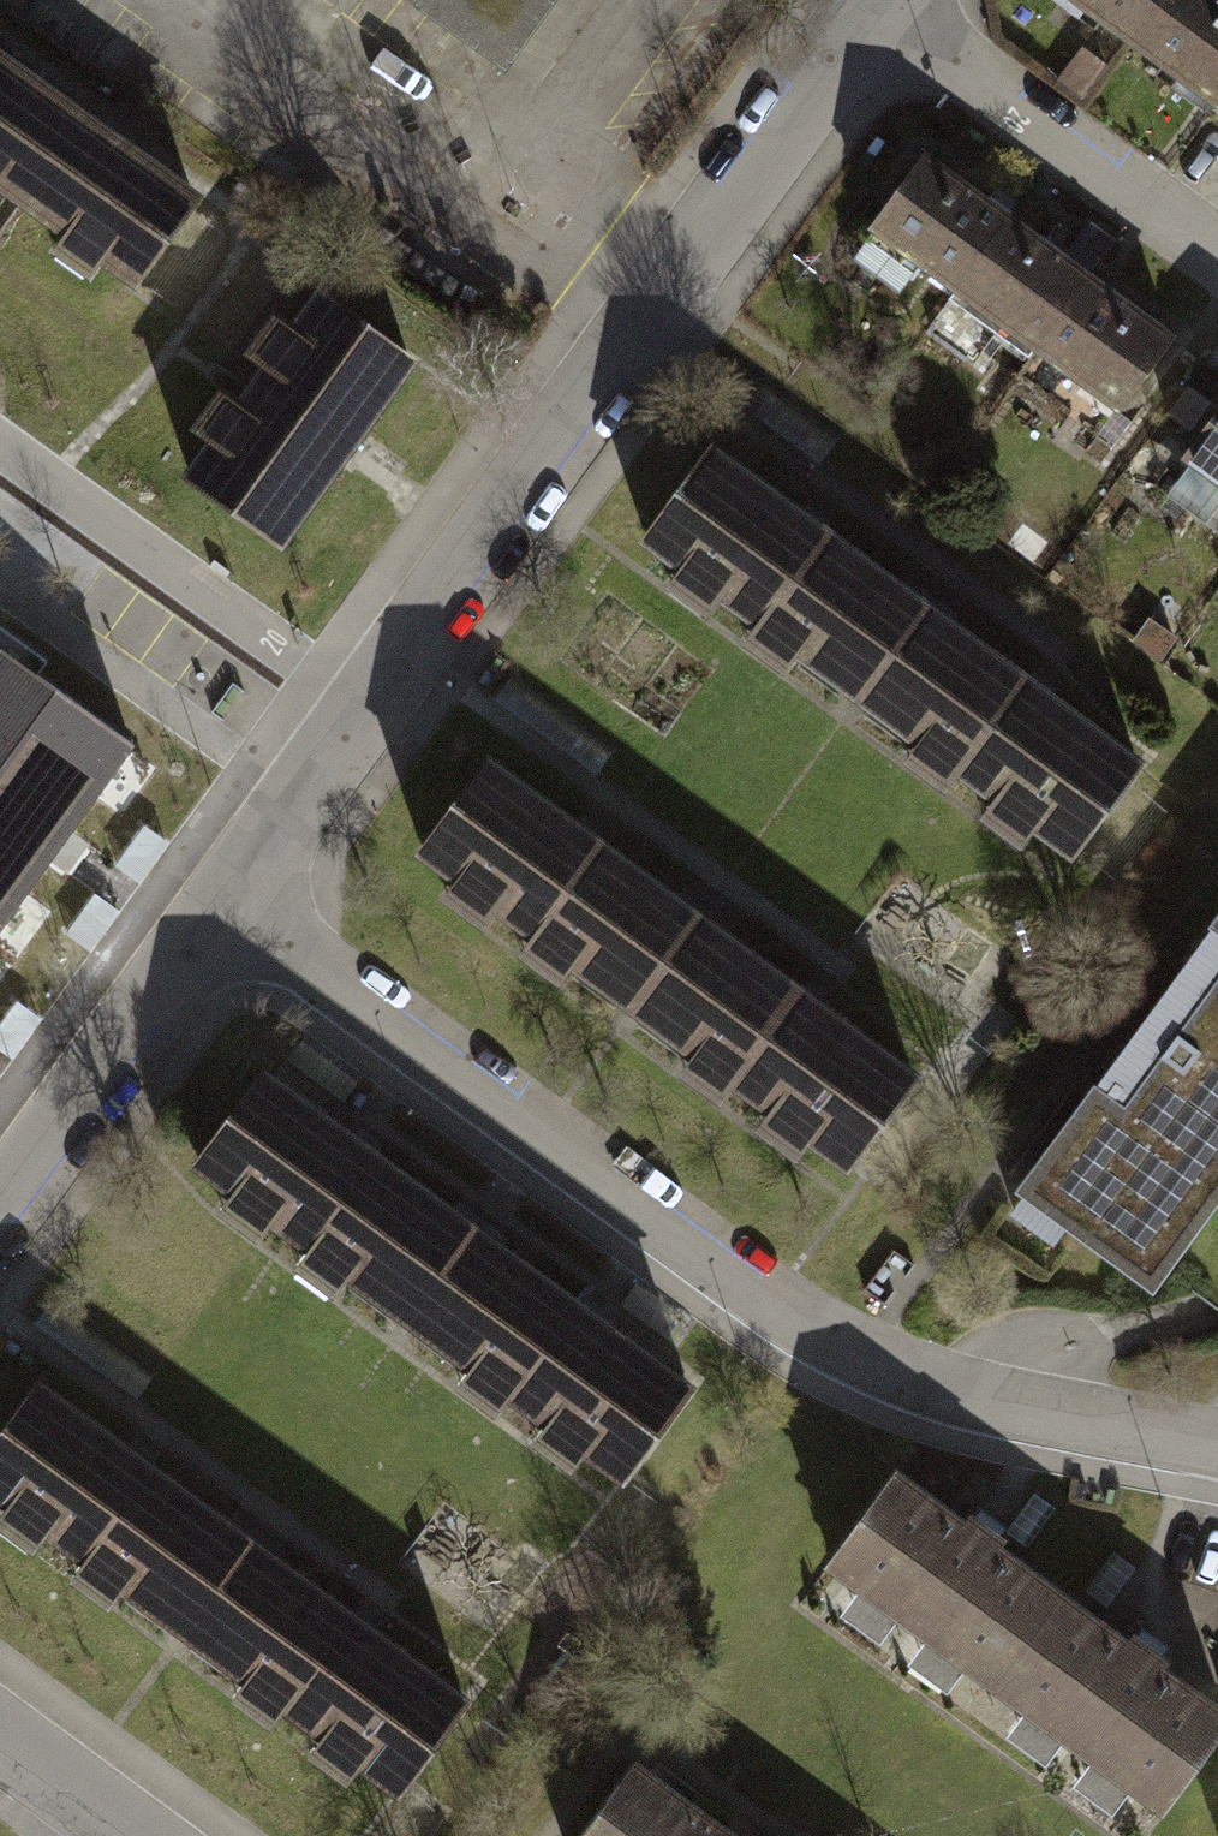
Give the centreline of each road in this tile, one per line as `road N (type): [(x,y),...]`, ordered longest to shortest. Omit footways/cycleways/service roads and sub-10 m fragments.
road 1 (residential): [(221,907),(812,1349),(1005,1424),(1217,1464)]
road 2 (residential): [(362,708),(874,9)]
road 3 (residential): [(0,444),(362,708)]
road 4 (residential): [(874,9),(1217,260)]
road 5 (residential): [(0,1209),(221,907)]
road 6 (residential): [(221,907),(362,708)]
road 7 (residential): [(0,1740),(130,1835)]

